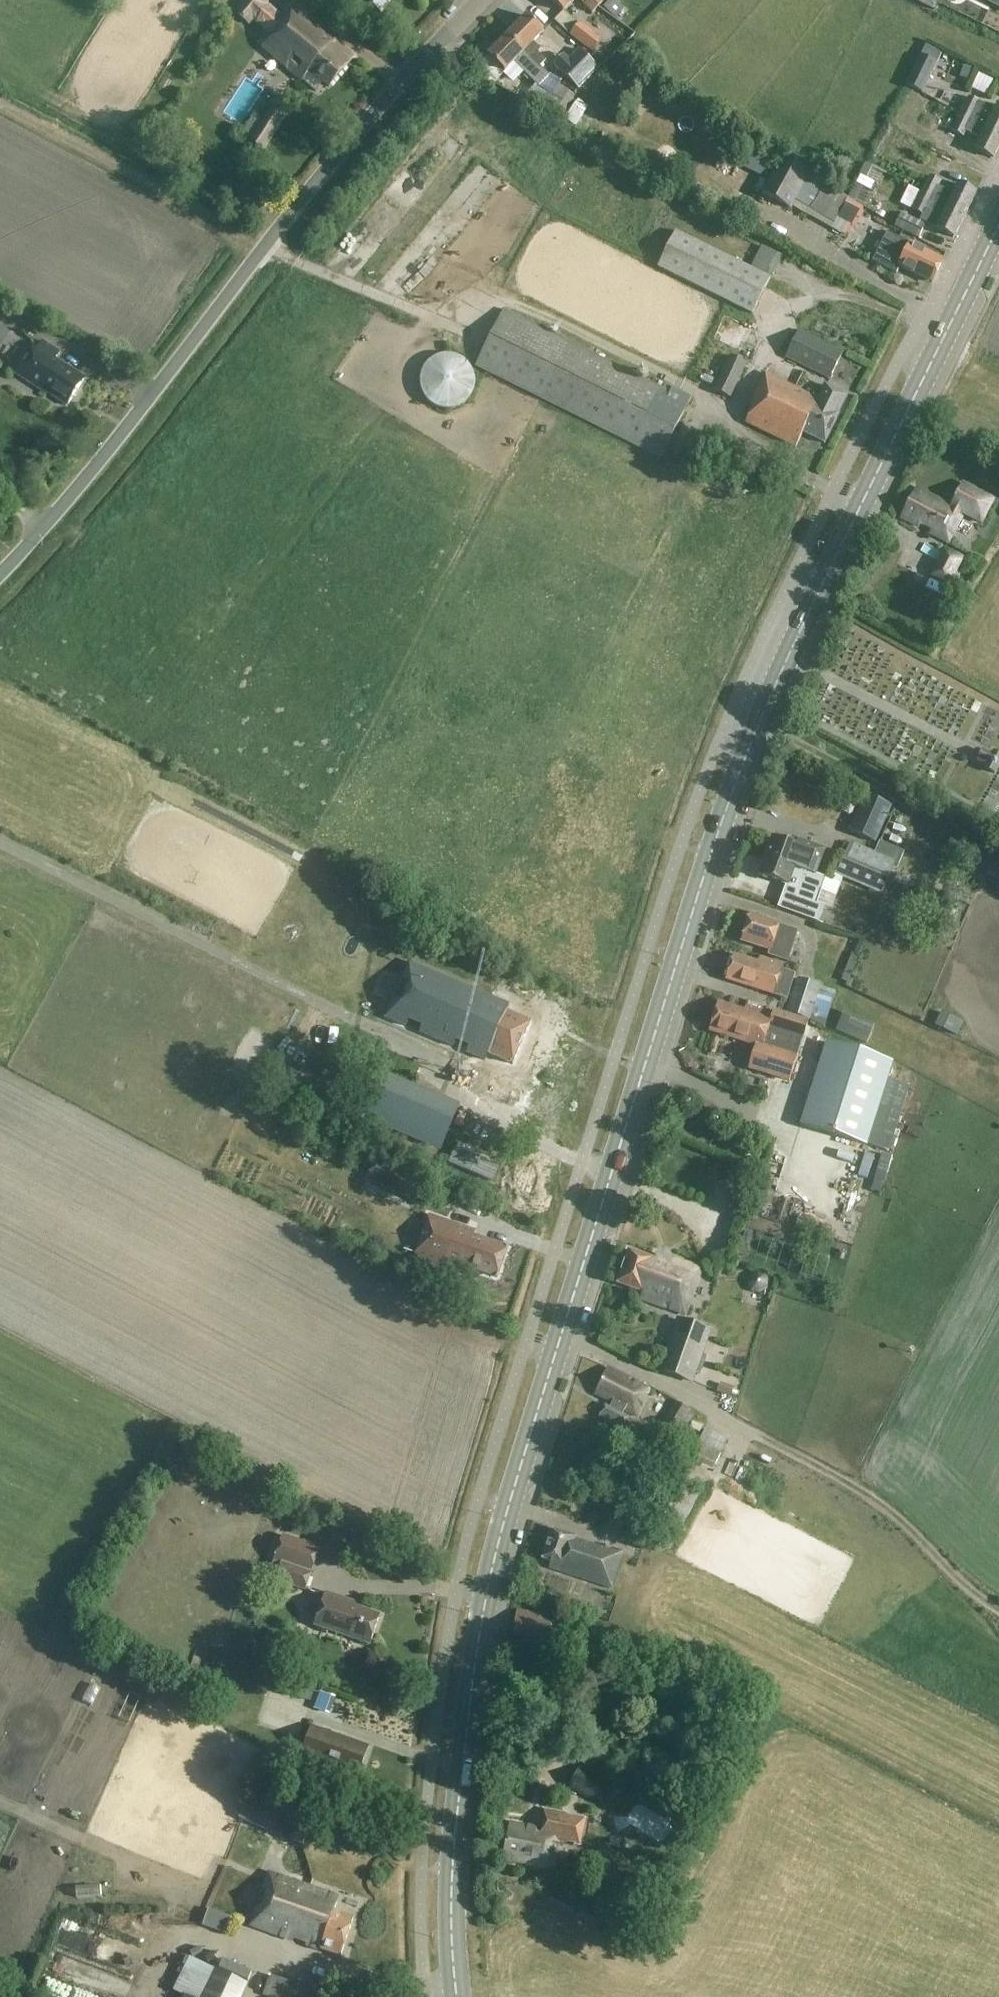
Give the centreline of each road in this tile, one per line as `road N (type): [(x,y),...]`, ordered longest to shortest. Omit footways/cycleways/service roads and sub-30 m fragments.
road 1 (primary): [(456,1996),(452,1864),(481,1623),(559,1340),(758,727),(998,225)]
road 2 (unclassified): [(0,576),(331,165),(481,0)]
road 3 (track): [(0,833),(381,1027)]
road 4 (track): [(764,1438),(880,1501),(998,1610)]

